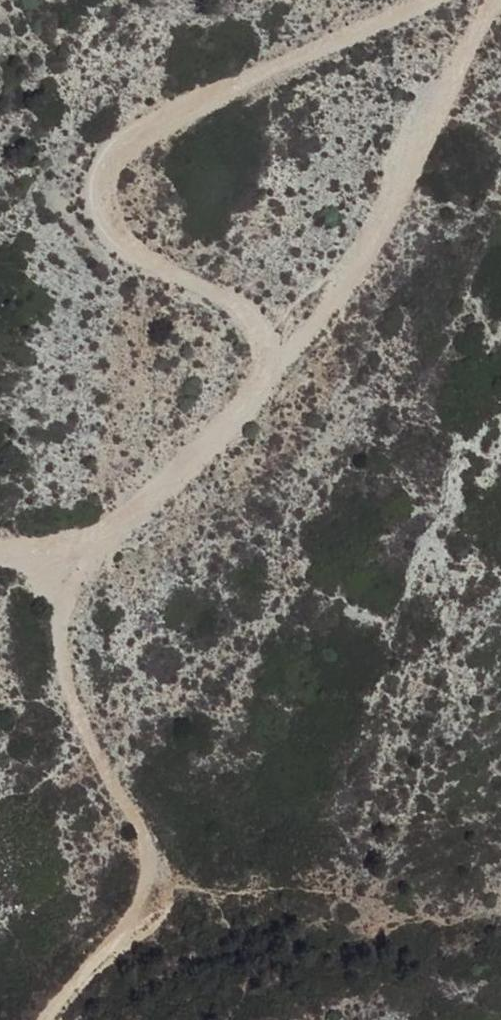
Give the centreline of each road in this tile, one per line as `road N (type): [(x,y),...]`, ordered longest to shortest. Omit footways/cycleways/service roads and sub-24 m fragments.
road 1 (track): [(0,558),(94,554),(280,378),(350,294),(498,0)]
road 2 (track): [(453,0),(136,140),(103,198),(124,257),(232,311),(280,378)]
road 3 (track): [(94,554),(72,602),(70,662),(155,874),(141,916),(55,1019)]

